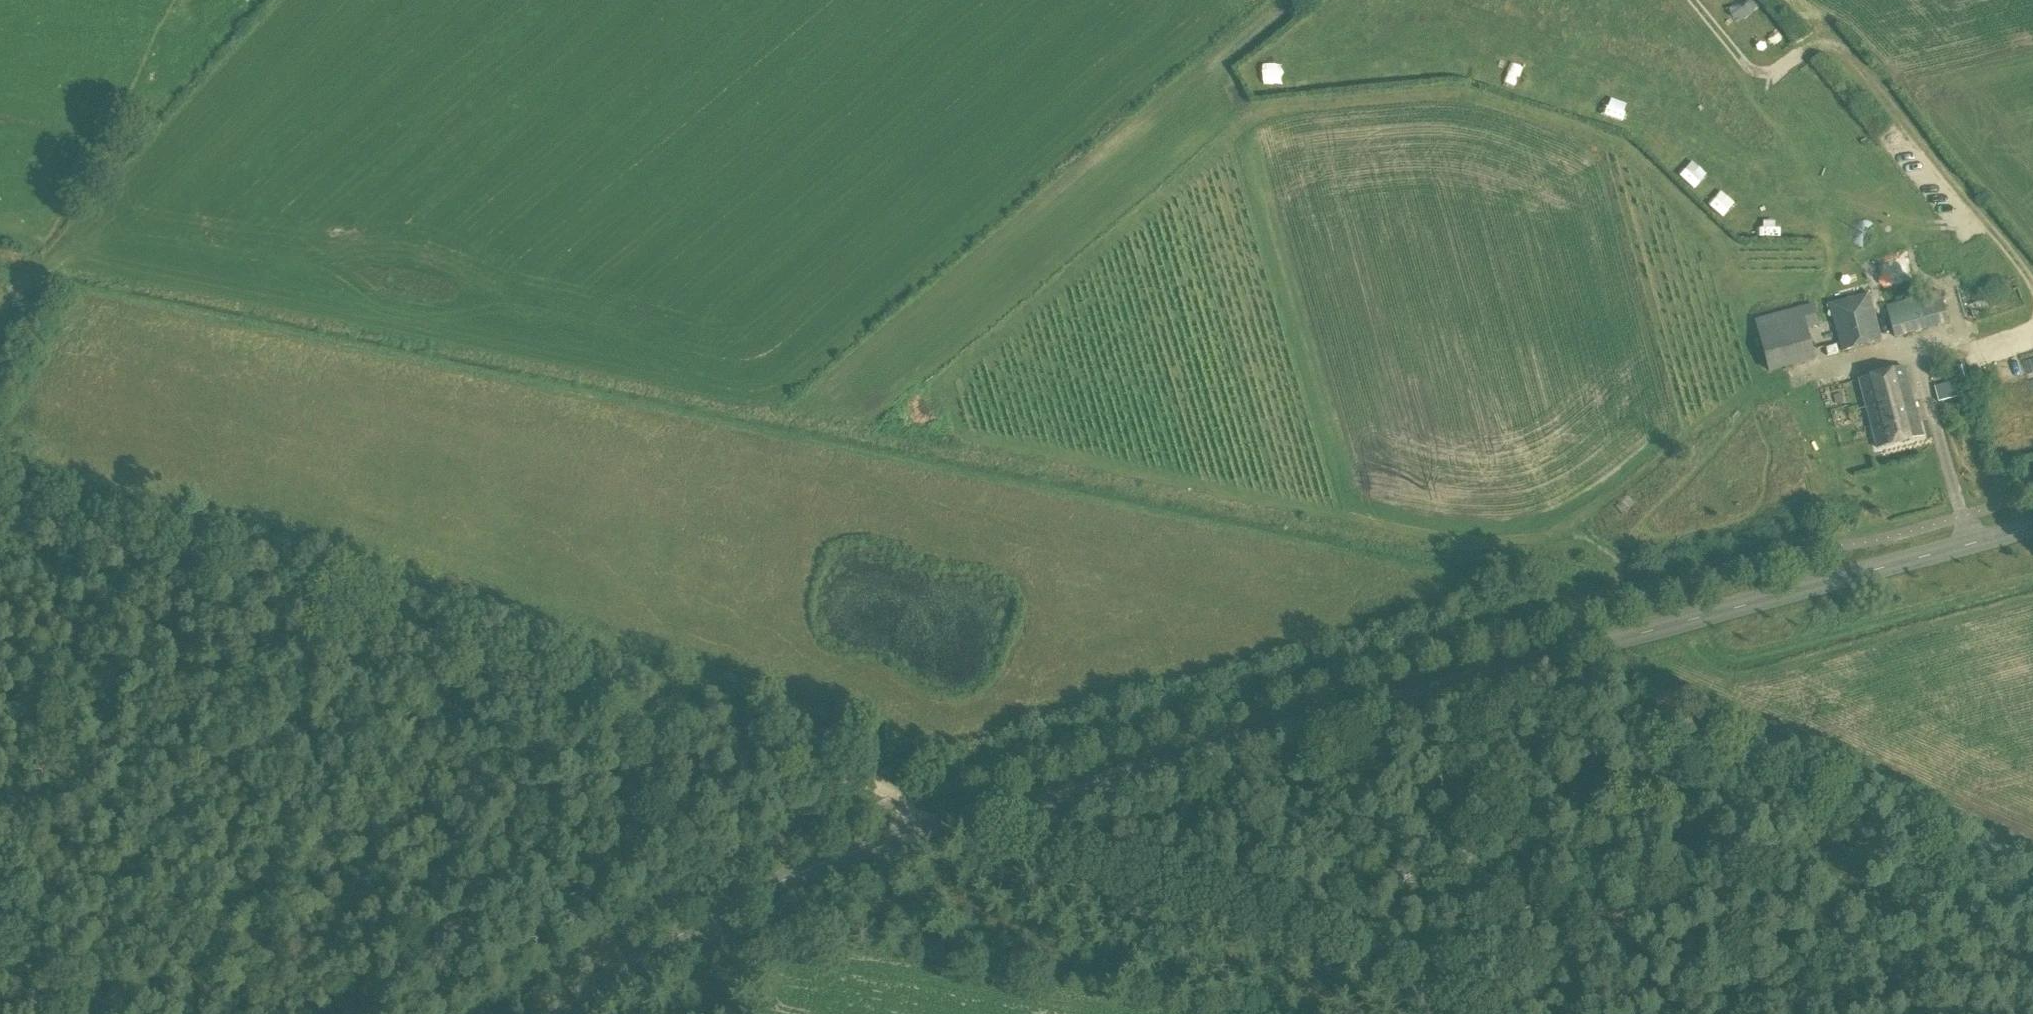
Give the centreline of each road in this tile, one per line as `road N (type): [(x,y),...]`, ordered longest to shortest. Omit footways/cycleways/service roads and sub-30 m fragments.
road 1 (tertiary): [(559,1013),(762,891),(958,818),(2032,526)]
road 2 (track): [(0,507),(916,800),(1365,964),(1456,1013)]

